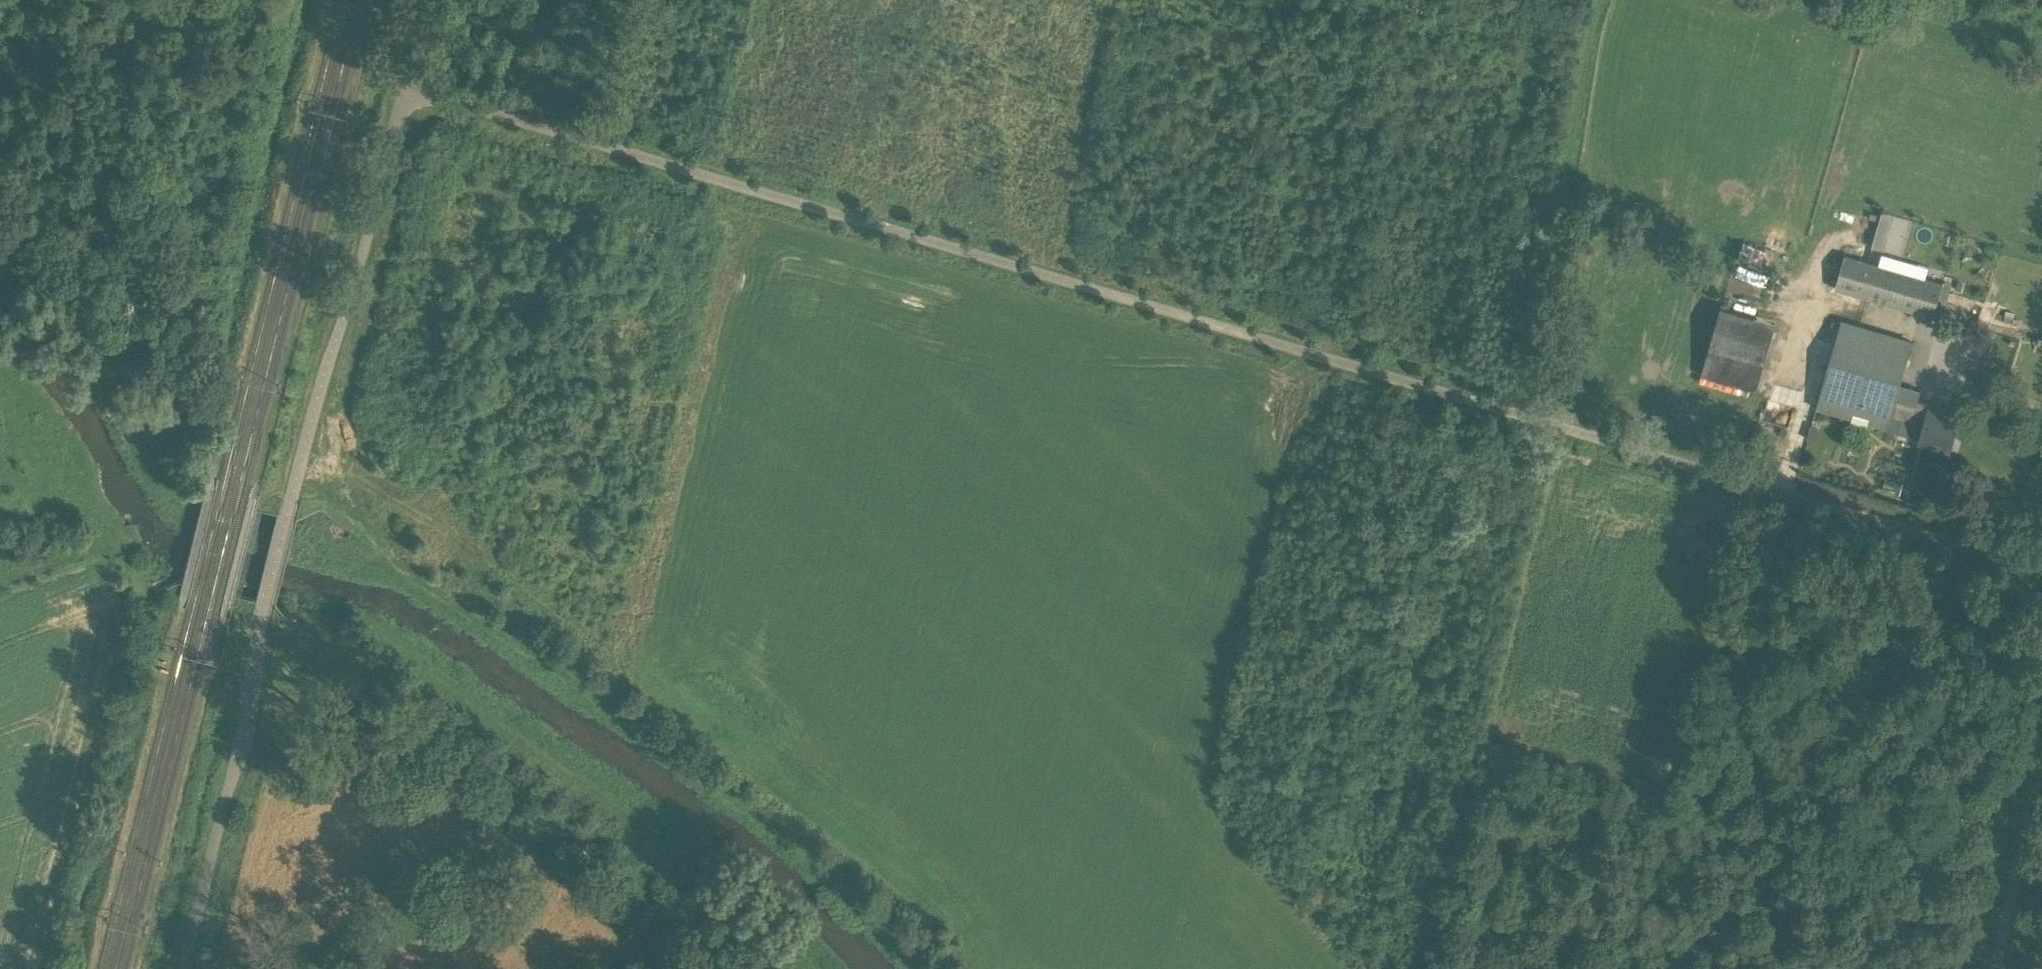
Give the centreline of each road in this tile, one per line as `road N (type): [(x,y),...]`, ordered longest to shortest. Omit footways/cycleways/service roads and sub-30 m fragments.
road 1 (unclassified): [(2041,567),(401,88)]
road 2 (unclassified): [(184,968),(324,367),(365,256),(401,88)]
road 3 (track): [(1530,417),(1600,0)]

